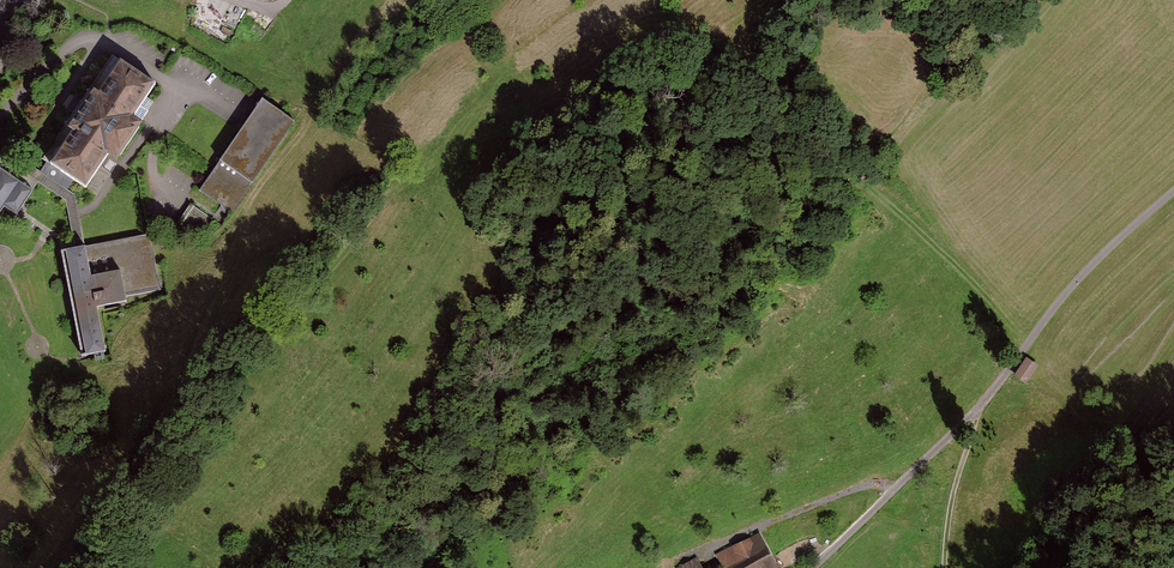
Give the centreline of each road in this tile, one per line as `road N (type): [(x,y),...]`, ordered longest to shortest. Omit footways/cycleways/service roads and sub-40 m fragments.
road 1 (track): [(980,408),(1041,322),(1173,193)]
road 2 (track): [(812,567),(980,408)]
road 3 (track): [(896,487),(864,485),(703,549)]
road 4 (track): [(943,567),(958,473),(980,408)]

